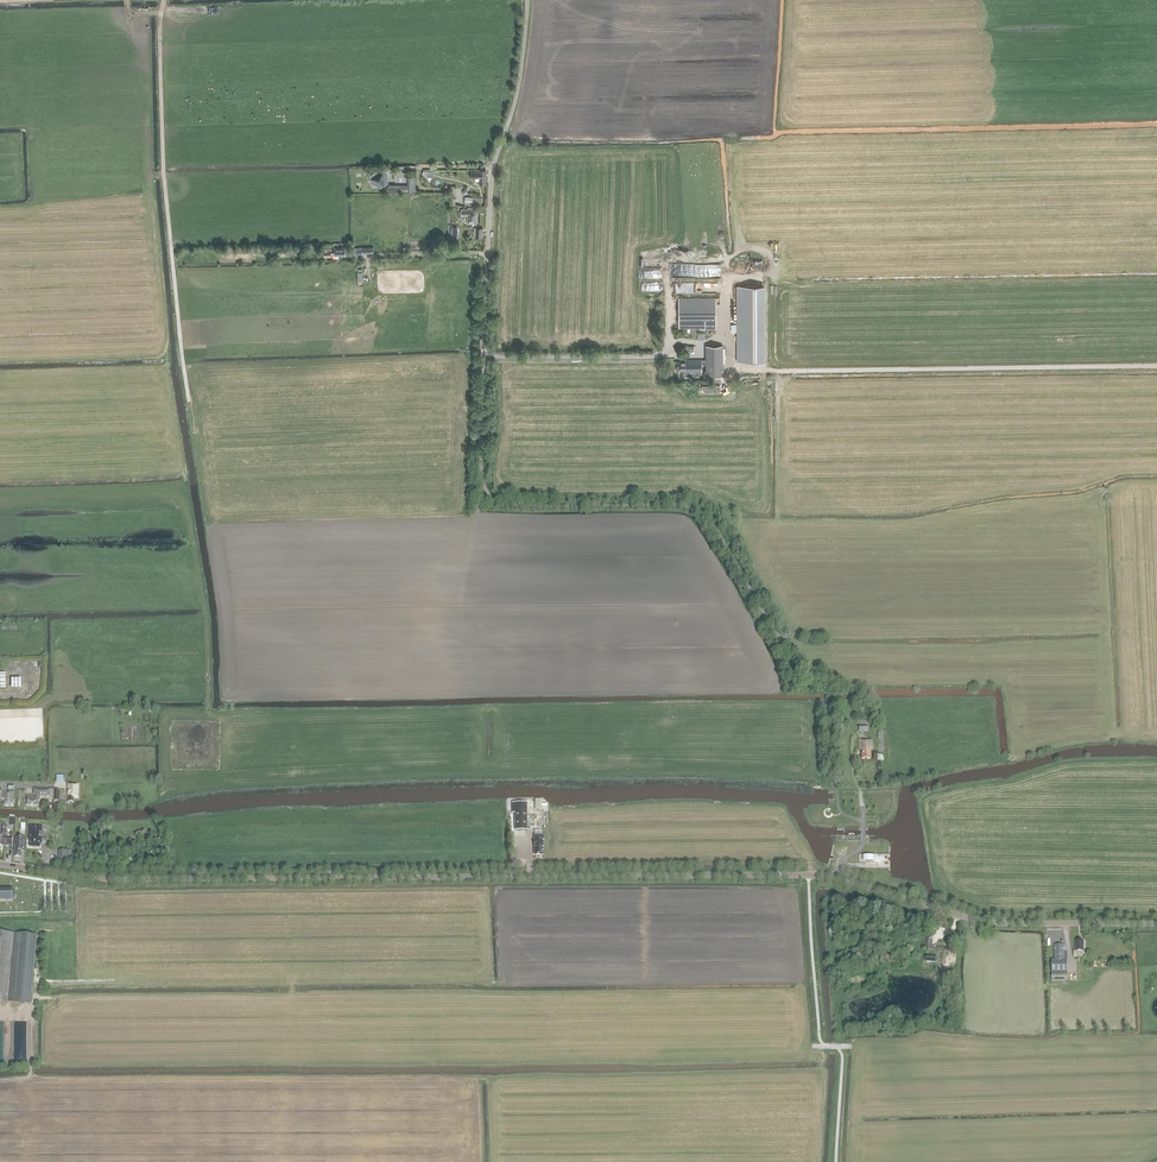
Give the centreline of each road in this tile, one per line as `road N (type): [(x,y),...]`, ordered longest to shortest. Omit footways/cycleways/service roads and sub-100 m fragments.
road 1 (unclassified): [(779,637),(725,542),(691,509),(499,504),(484,490),(492,178),(518,92),(528,0)]
road 2 (tertiary): [(837,878),(120,879),(0,864)]
road 3 (tertiary): [(1156,923),(1001,923),(837,878)]
road 4 (track): [(487,254),(355,258)]

